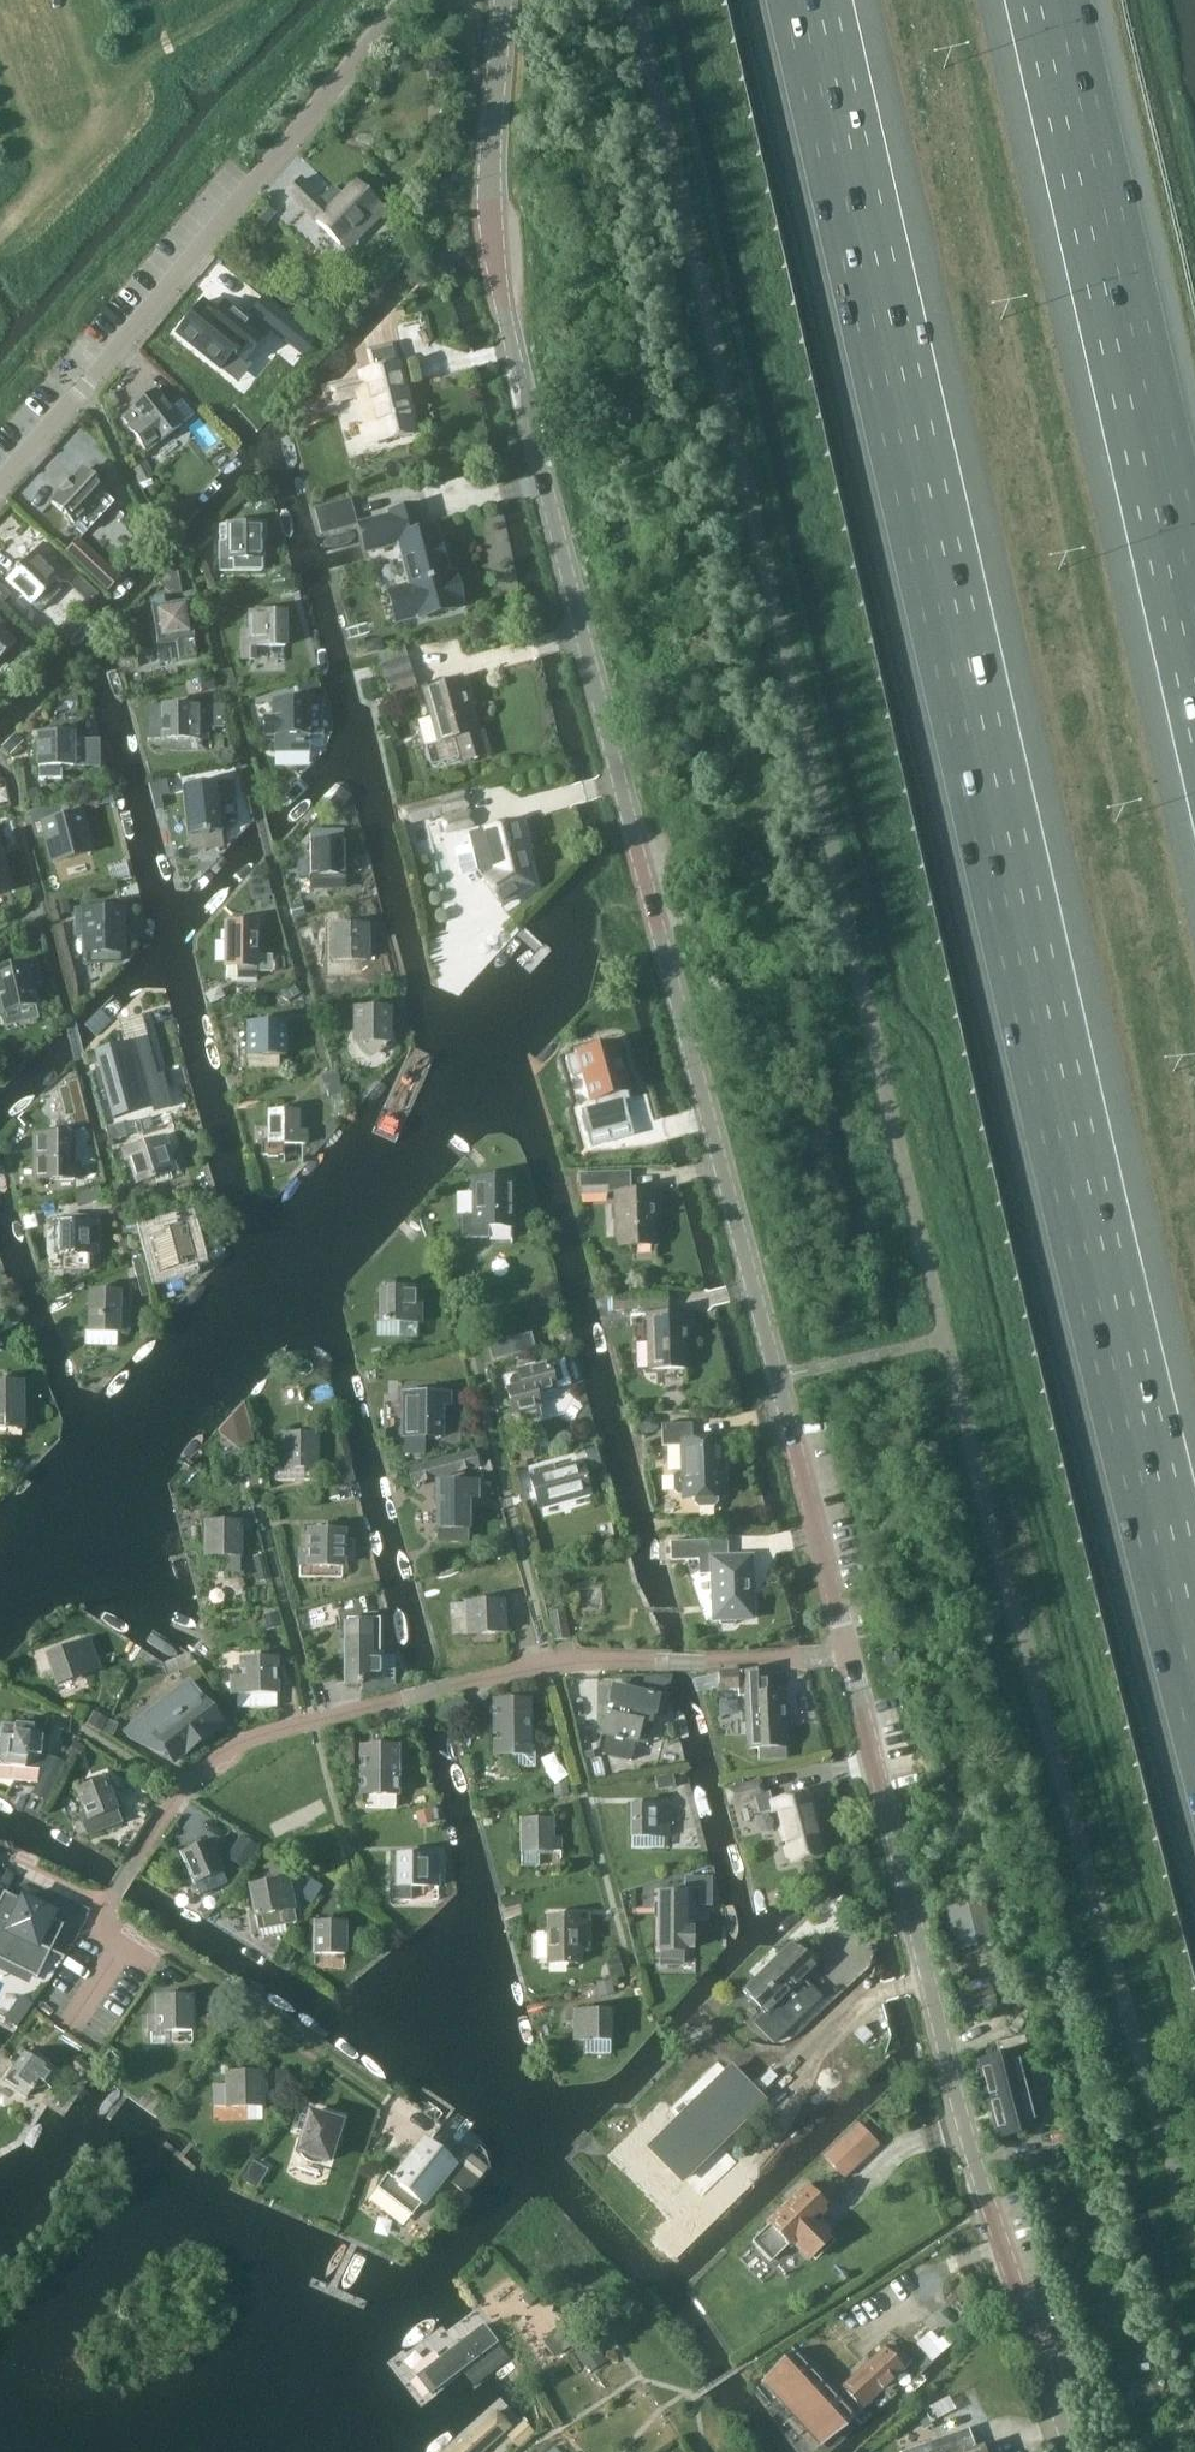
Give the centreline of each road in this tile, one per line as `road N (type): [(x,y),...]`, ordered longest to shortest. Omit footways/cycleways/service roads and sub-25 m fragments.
road 1 (tertiary): [(848,1652),(506,330),(489,186),(502,0)]
road 2 (motorway): [(813,0),(1194,1645)]
road 3 (residential): [(145,1960),(101,1933),(102,1913),(181,1789),(250,1738),(552,1666),(848,1652)]
road 4 (tertiary): [(1073,2451),(965,2127),(848,1652)]
road 5 (motorway): [(1194,621),(1050,0)]
road 6 (residential): [(0,482),(407,0)]

